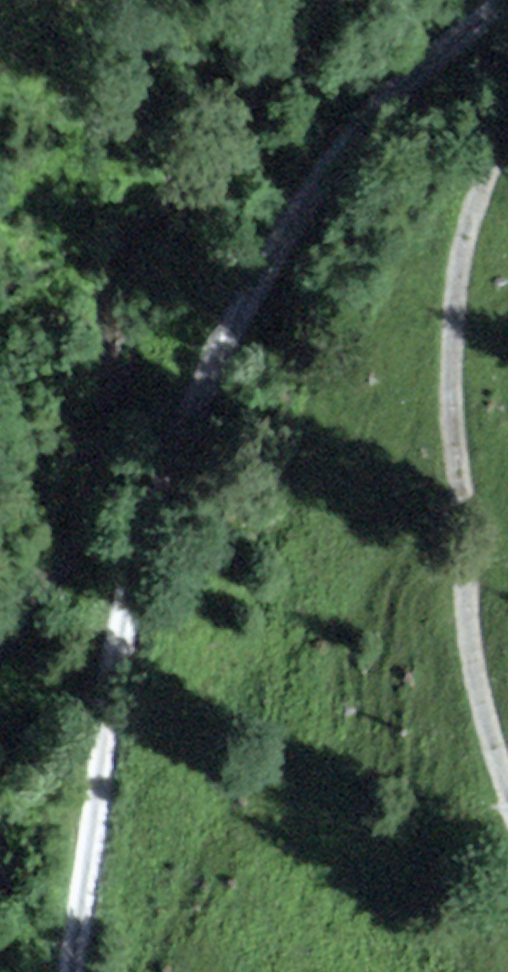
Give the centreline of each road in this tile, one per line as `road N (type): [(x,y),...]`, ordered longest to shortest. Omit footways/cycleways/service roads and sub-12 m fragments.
road 1 (unclassified): [(507,6),(437,56),(184,373),(120,667),(74,971)]
road 2 (track): [(507,129),(484,177),(453,286),(449,407),(463,642),(507,786)]

